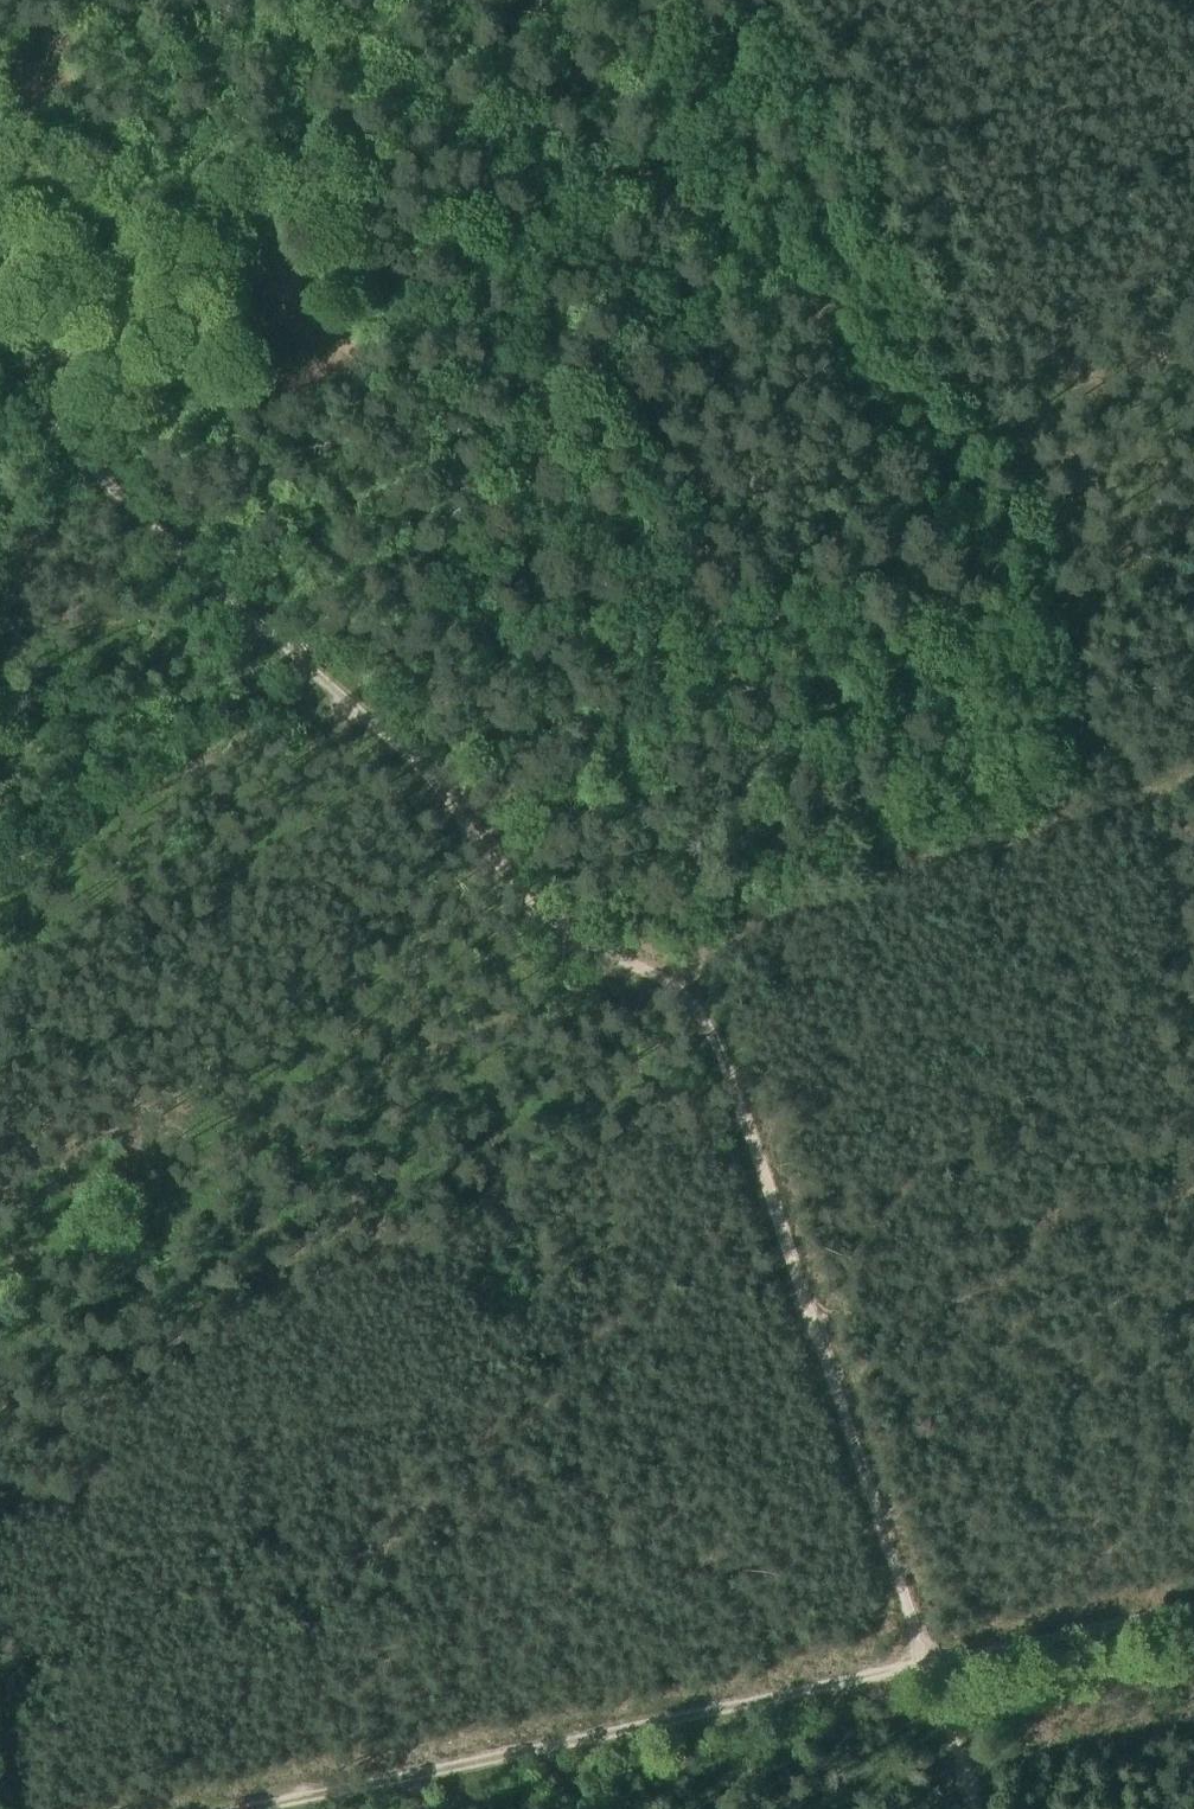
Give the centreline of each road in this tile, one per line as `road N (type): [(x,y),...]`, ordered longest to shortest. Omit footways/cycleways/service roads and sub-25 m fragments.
road 1 (track): [(929,1662),(706,1028),(682,996),(562,927),(506,880),(414,759),(0,374)]
road 2 (track): [(929,1662),(241,1808)]
road 3 (track): [(1193,1608),(929,1662)]
road 4 (track): [(975,1808),(957,1727),(929,1662)]

